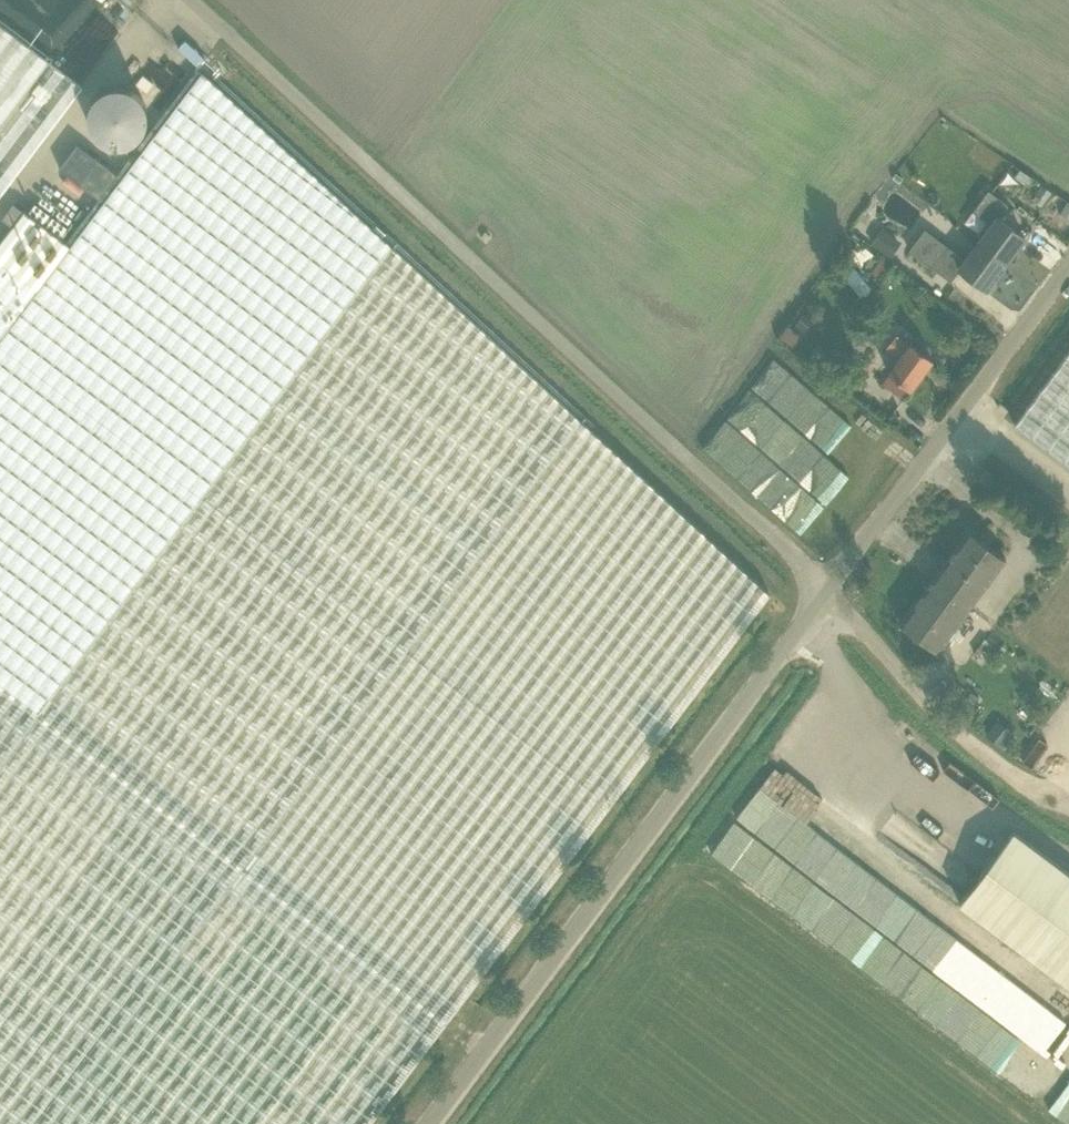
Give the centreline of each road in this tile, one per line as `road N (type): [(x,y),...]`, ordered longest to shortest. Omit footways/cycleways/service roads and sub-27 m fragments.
road 1 (unclassified): [(828,590),(195,0)]
road 2 (unclassified): [(424,1123),(828,590)]
road 3 (unclassified): [(828,590),(1068,268)]
road 4 (unclassified): [(1068,812),(1021,787),(930,716),(828,590)]

